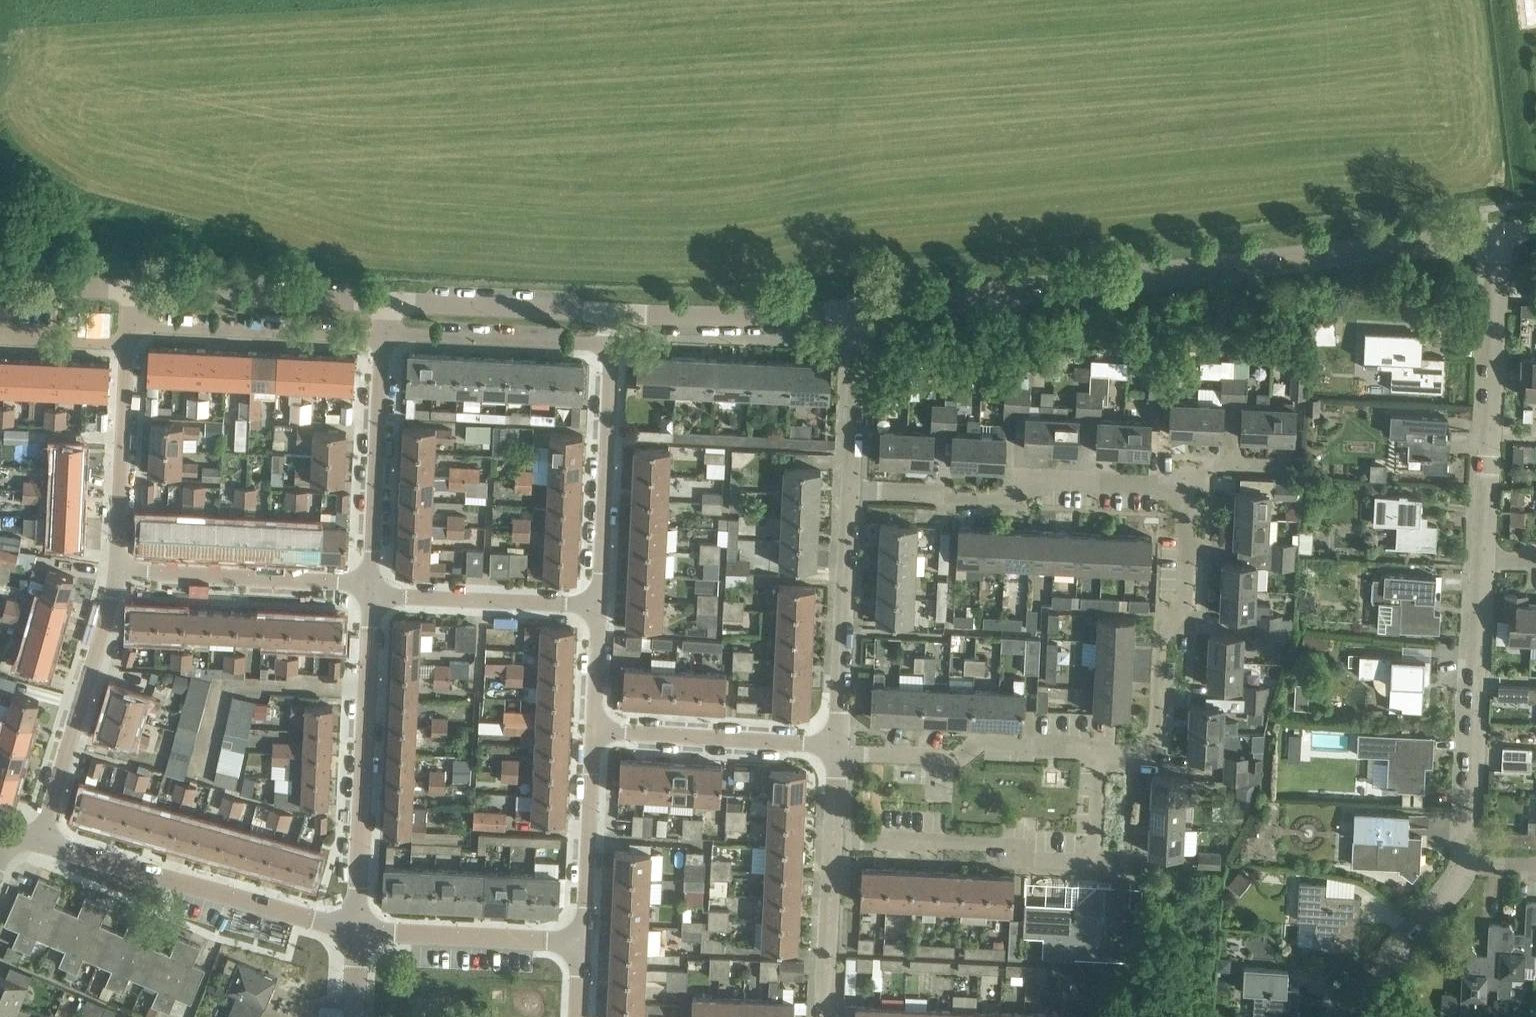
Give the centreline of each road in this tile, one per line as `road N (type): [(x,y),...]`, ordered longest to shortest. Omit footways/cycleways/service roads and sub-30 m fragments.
road 1 (unclassified): [(859,310),(1497,233)]
road 2 (residential): [(833,839),(1021,845),(1020,861),(1096,865),(1099,752)]
road 3 (residential): [(850,491),(1021,500),(1022,478),(1186,487)]
road 4 (residential): [(358,928),(371,591)]
road 5 (residential): [(358,928),(38,840)]
road 6 (unclassified): [(1484,559),(1497,233)]
road 7 (residential): [(1186,487),(1184,605),(1163,615),(1156,724),(1140,752),(1099,752)]
road 8 (unclassified): [(1465,867),(1484,559)]
road 9 (residential): [(38,840),(118,570)]
road 10 (residential): [(1099,752),(982,740),(960,758),(836,753)]
road 11 (residential): [(597,606),(610,348)]
road 12 (unclassified): [(131,289),(386,302)]
road 13 (residential): [(371,591),(337,582),(118,570)]
road 14 (residential): [(835,744),(850,491)]
road 15 (residential): [(384,339),(131,326)]
road 16 (residential): [(371,591),(384,339)]
road 17 (unclassified): [(612,312),(859,310)]
road 18 (residential): [(592,732),(835,744)]
road 19 (residential): [(118,570),(129,340)]
road 20 (residential): [(597,606),(371,591)]
road 21 (unclassified): [(386,302),(612,312)]
road 22 (residential): [(610,348),(384,339)]
road 23 (residential): [(582,940),(358,928)]
road 24 (residential): [(582,940),(592,732)]
road 25 (unclassified): [(1339,1016),(1454,890),(1465,867)]
road 26 (residential): [(850,491),(859,310)]
road 27 (residential): [(825,1016),(833,839)]
road 28 (unclassified): [(0,296),(131,289)]
road 29 (residential): [(129,340),(0,336)]
road 30 (residential): [(592,732),(597,606)]
road 31 (residential): [(1186,487),(1187,475),(1212,464),(1295,468)]

